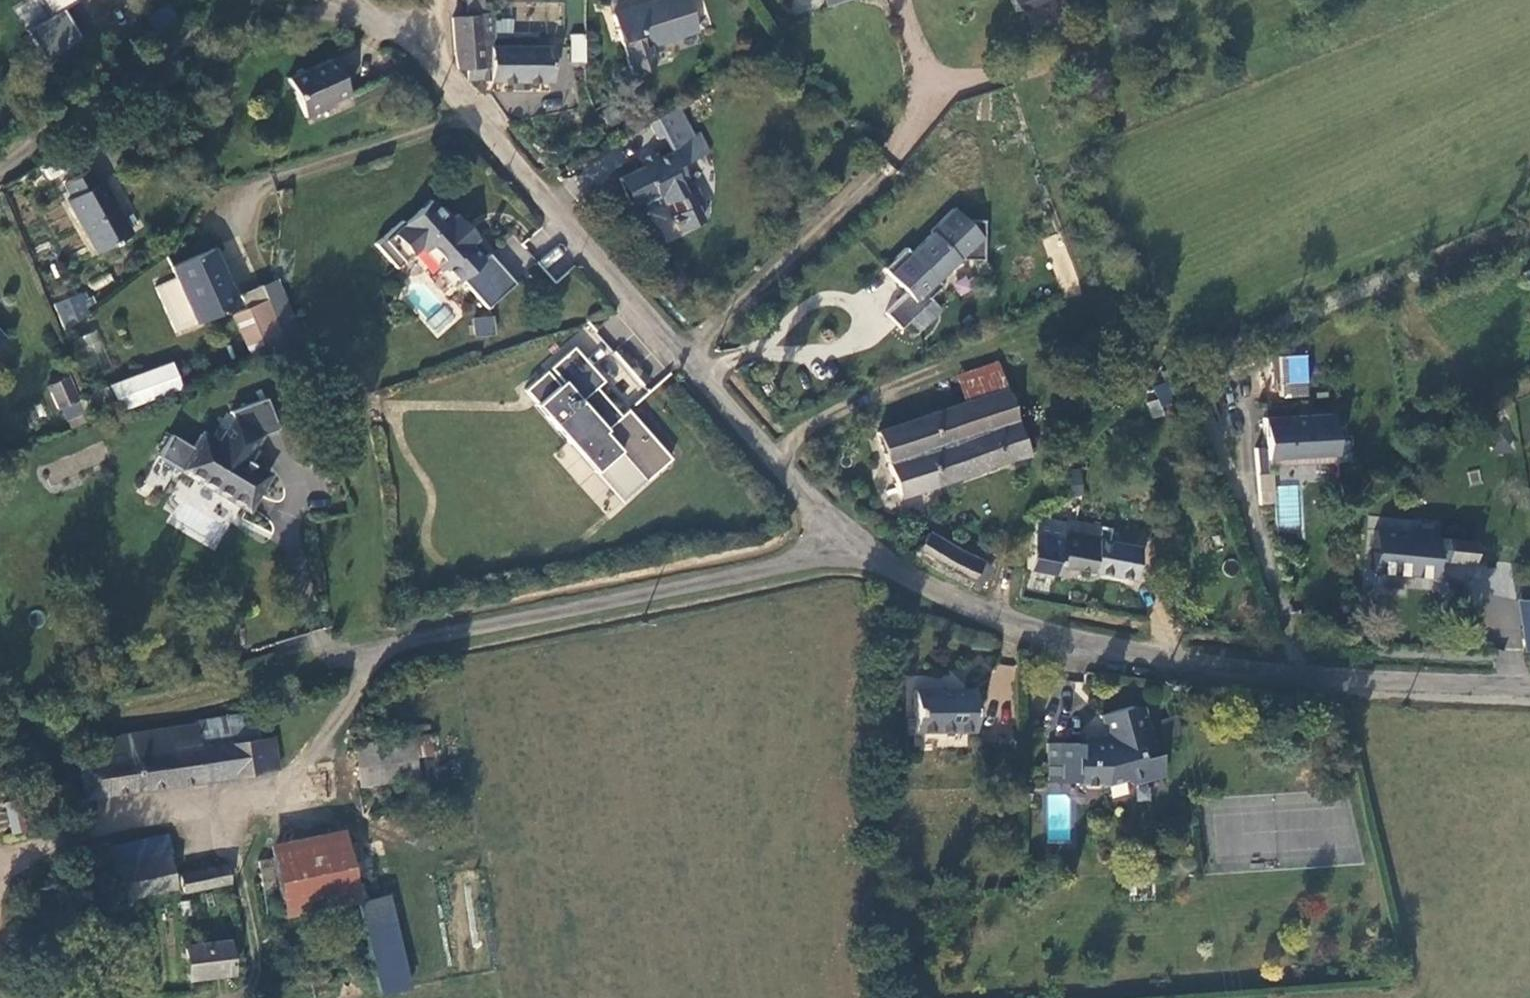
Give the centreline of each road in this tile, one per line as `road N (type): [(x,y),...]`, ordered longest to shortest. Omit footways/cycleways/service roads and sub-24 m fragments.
road 1 (residential): [(0,172),(200,29),(229,17),(330,12),(388,30),(447,70),(683,361),(853,545)]
road 2 (residential): [(853,545),(1013,626),(1076,646),(1305,677),(1529,688)]
road 3 (unclassified): [(333,653),(644,598),(853,545)]

